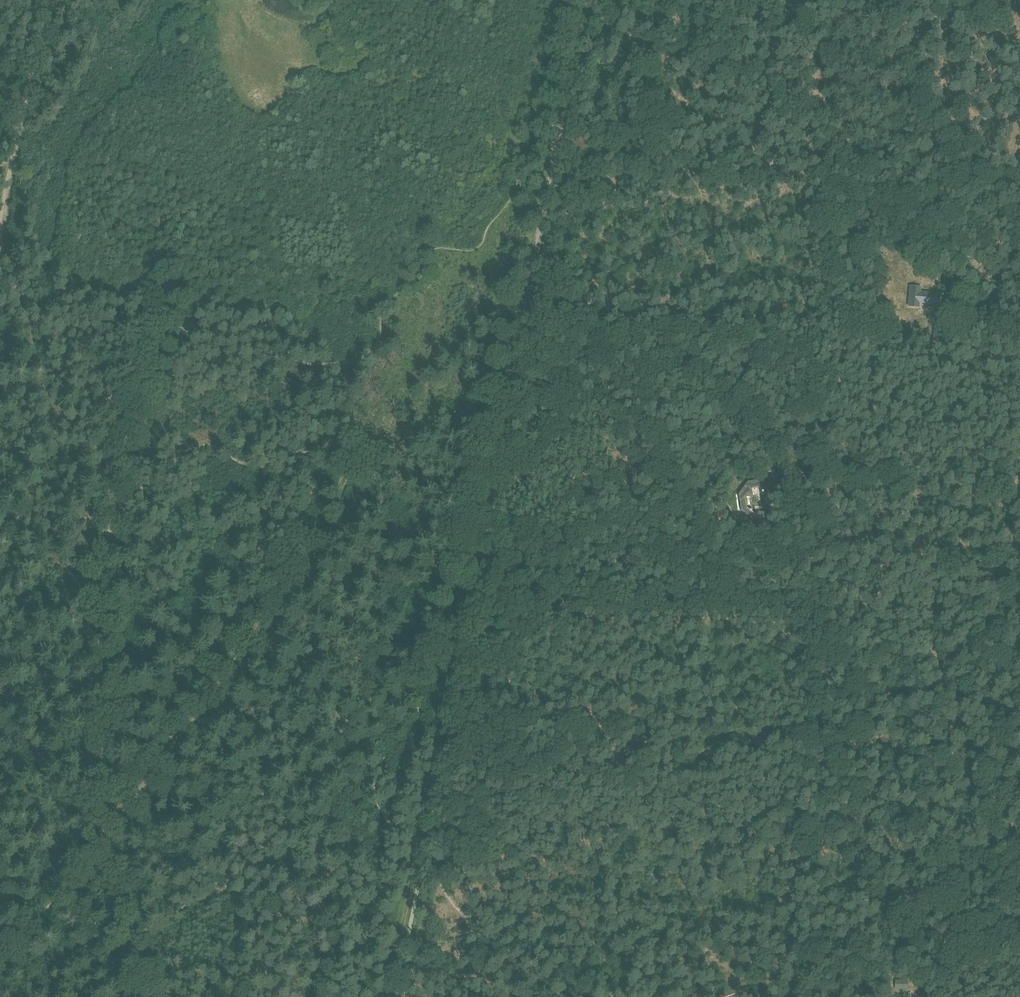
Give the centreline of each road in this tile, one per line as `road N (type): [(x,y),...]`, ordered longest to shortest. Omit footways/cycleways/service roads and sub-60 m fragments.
road 1 (track): [(480,542),(389,996)]
road 2 (track): [(586,0),(525,304)]
road 3 (track): [(525,304),(480,542)]
road 4 (track): [(0,223),(43,0)]

